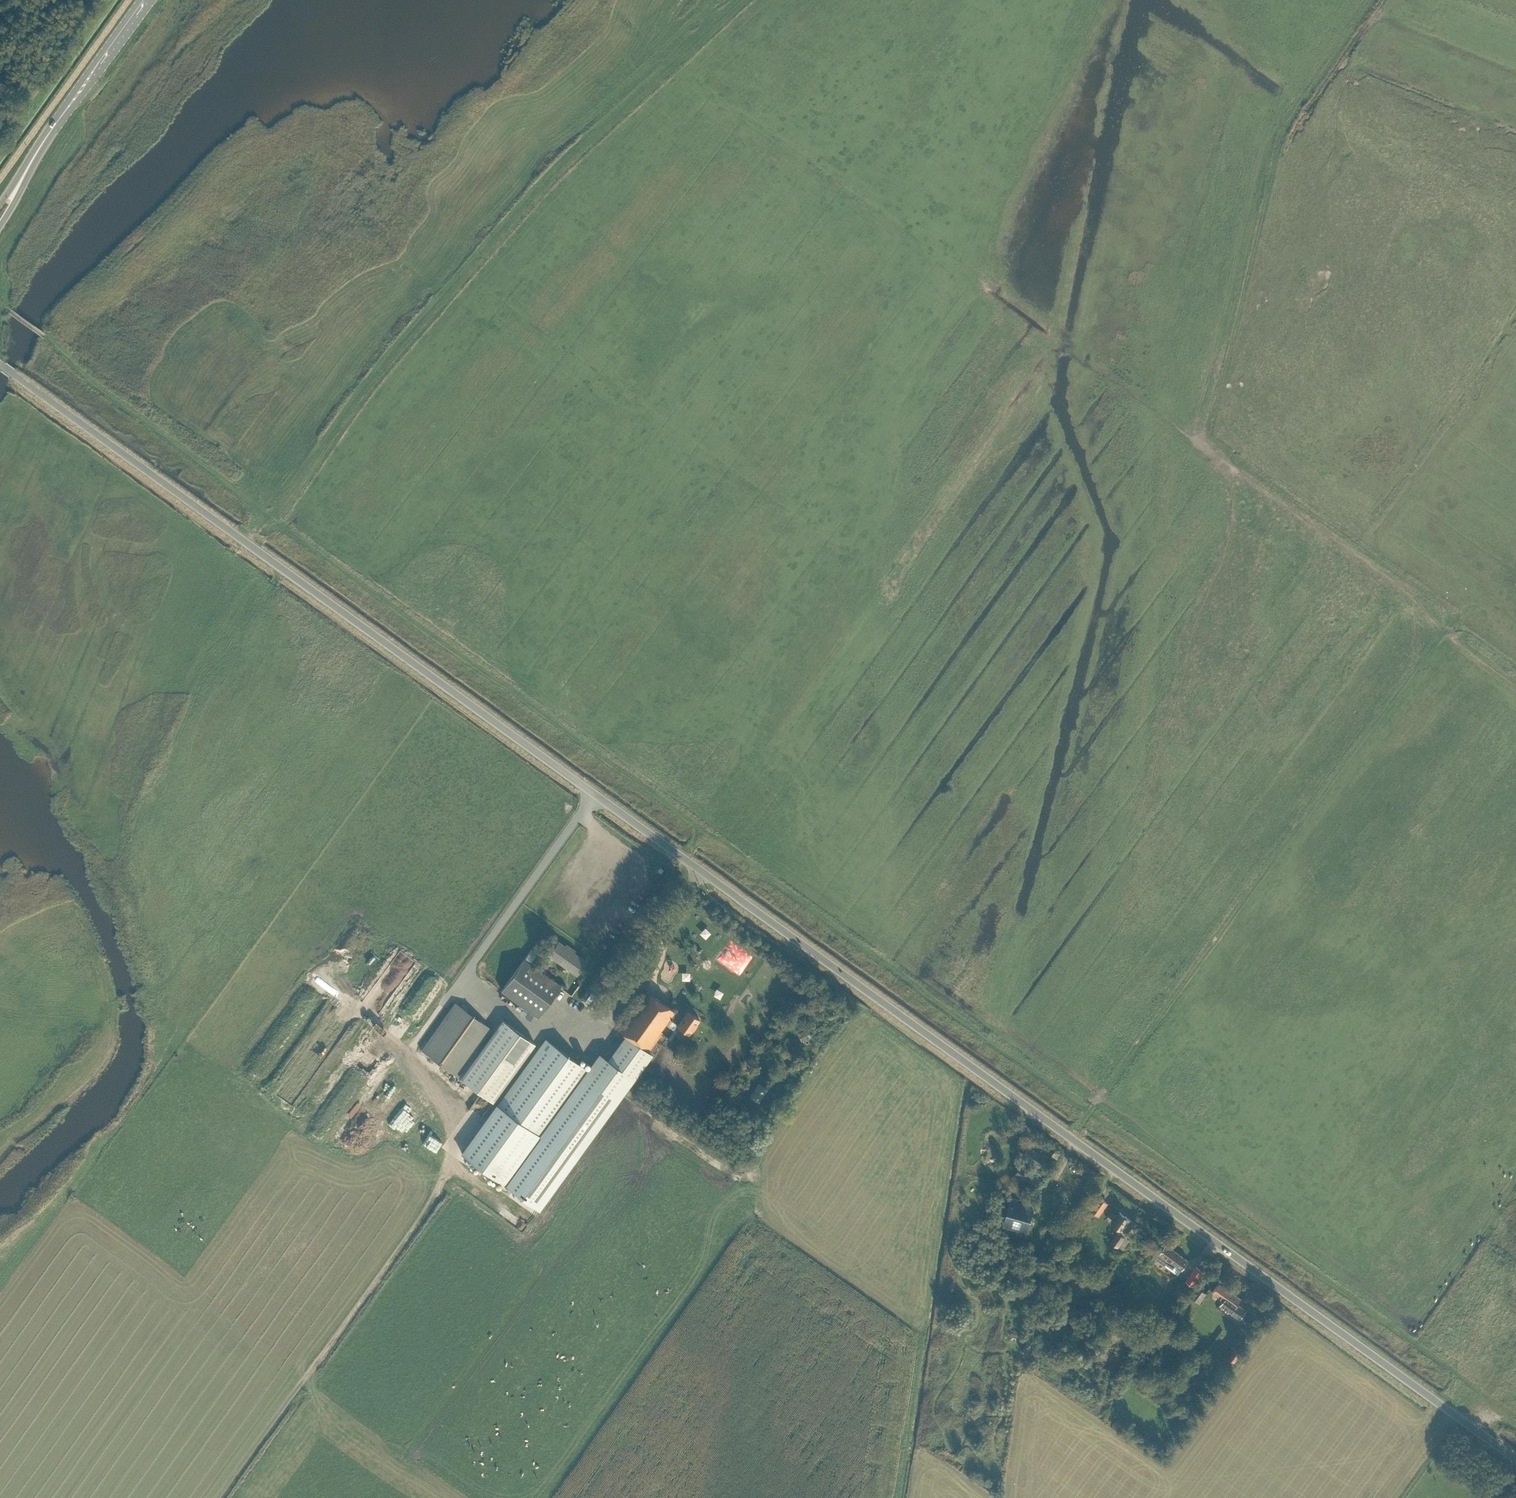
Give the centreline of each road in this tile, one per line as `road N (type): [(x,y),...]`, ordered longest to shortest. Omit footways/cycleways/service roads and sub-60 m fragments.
road 1 (unclassified): [(1515,1460),(0,364)]
road 2 (tertiary): [(0,213),(145,0)]

